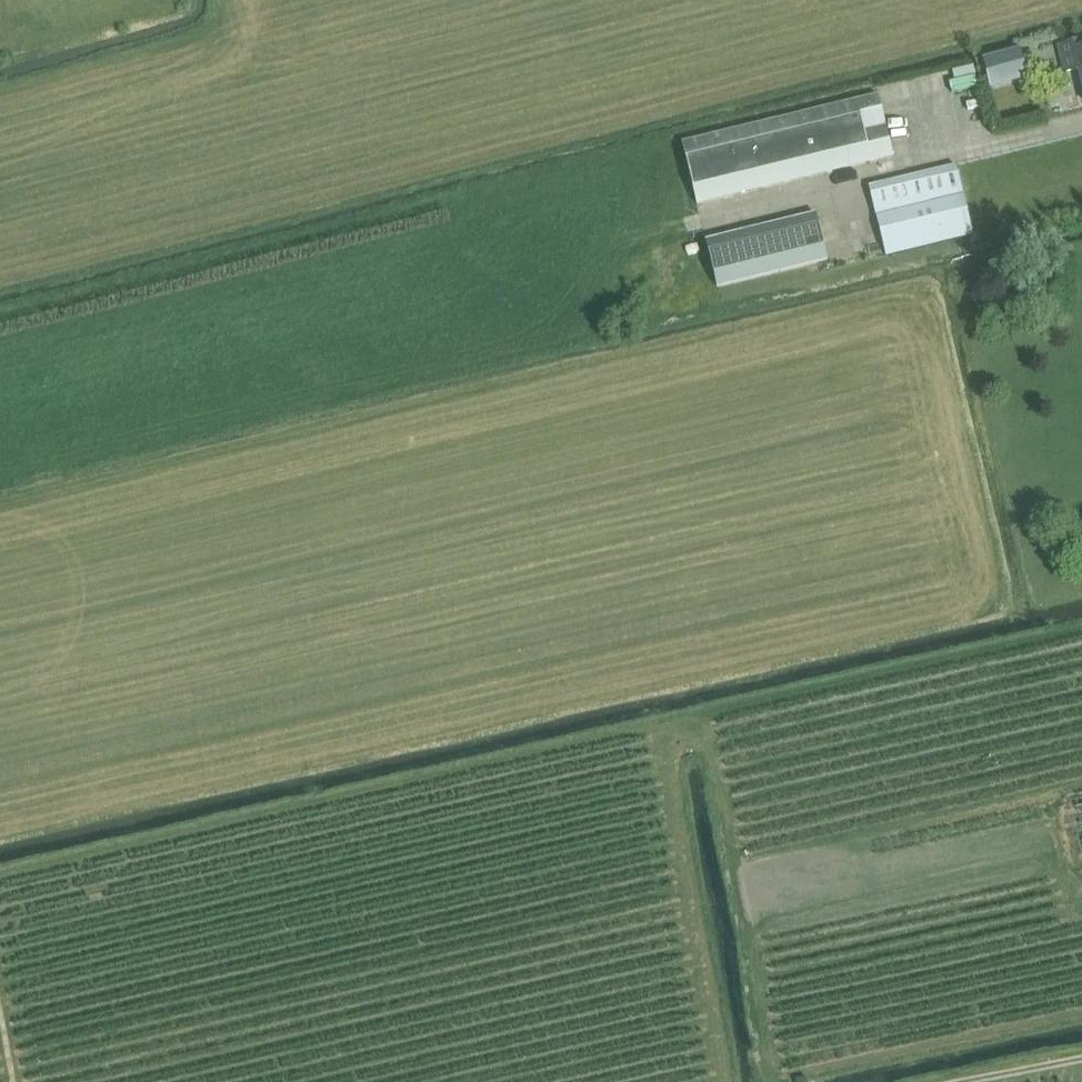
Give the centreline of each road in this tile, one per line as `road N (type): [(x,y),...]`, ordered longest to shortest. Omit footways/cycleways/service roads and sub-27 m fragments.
road 1 (track): [(1081,122),(718,213)]

